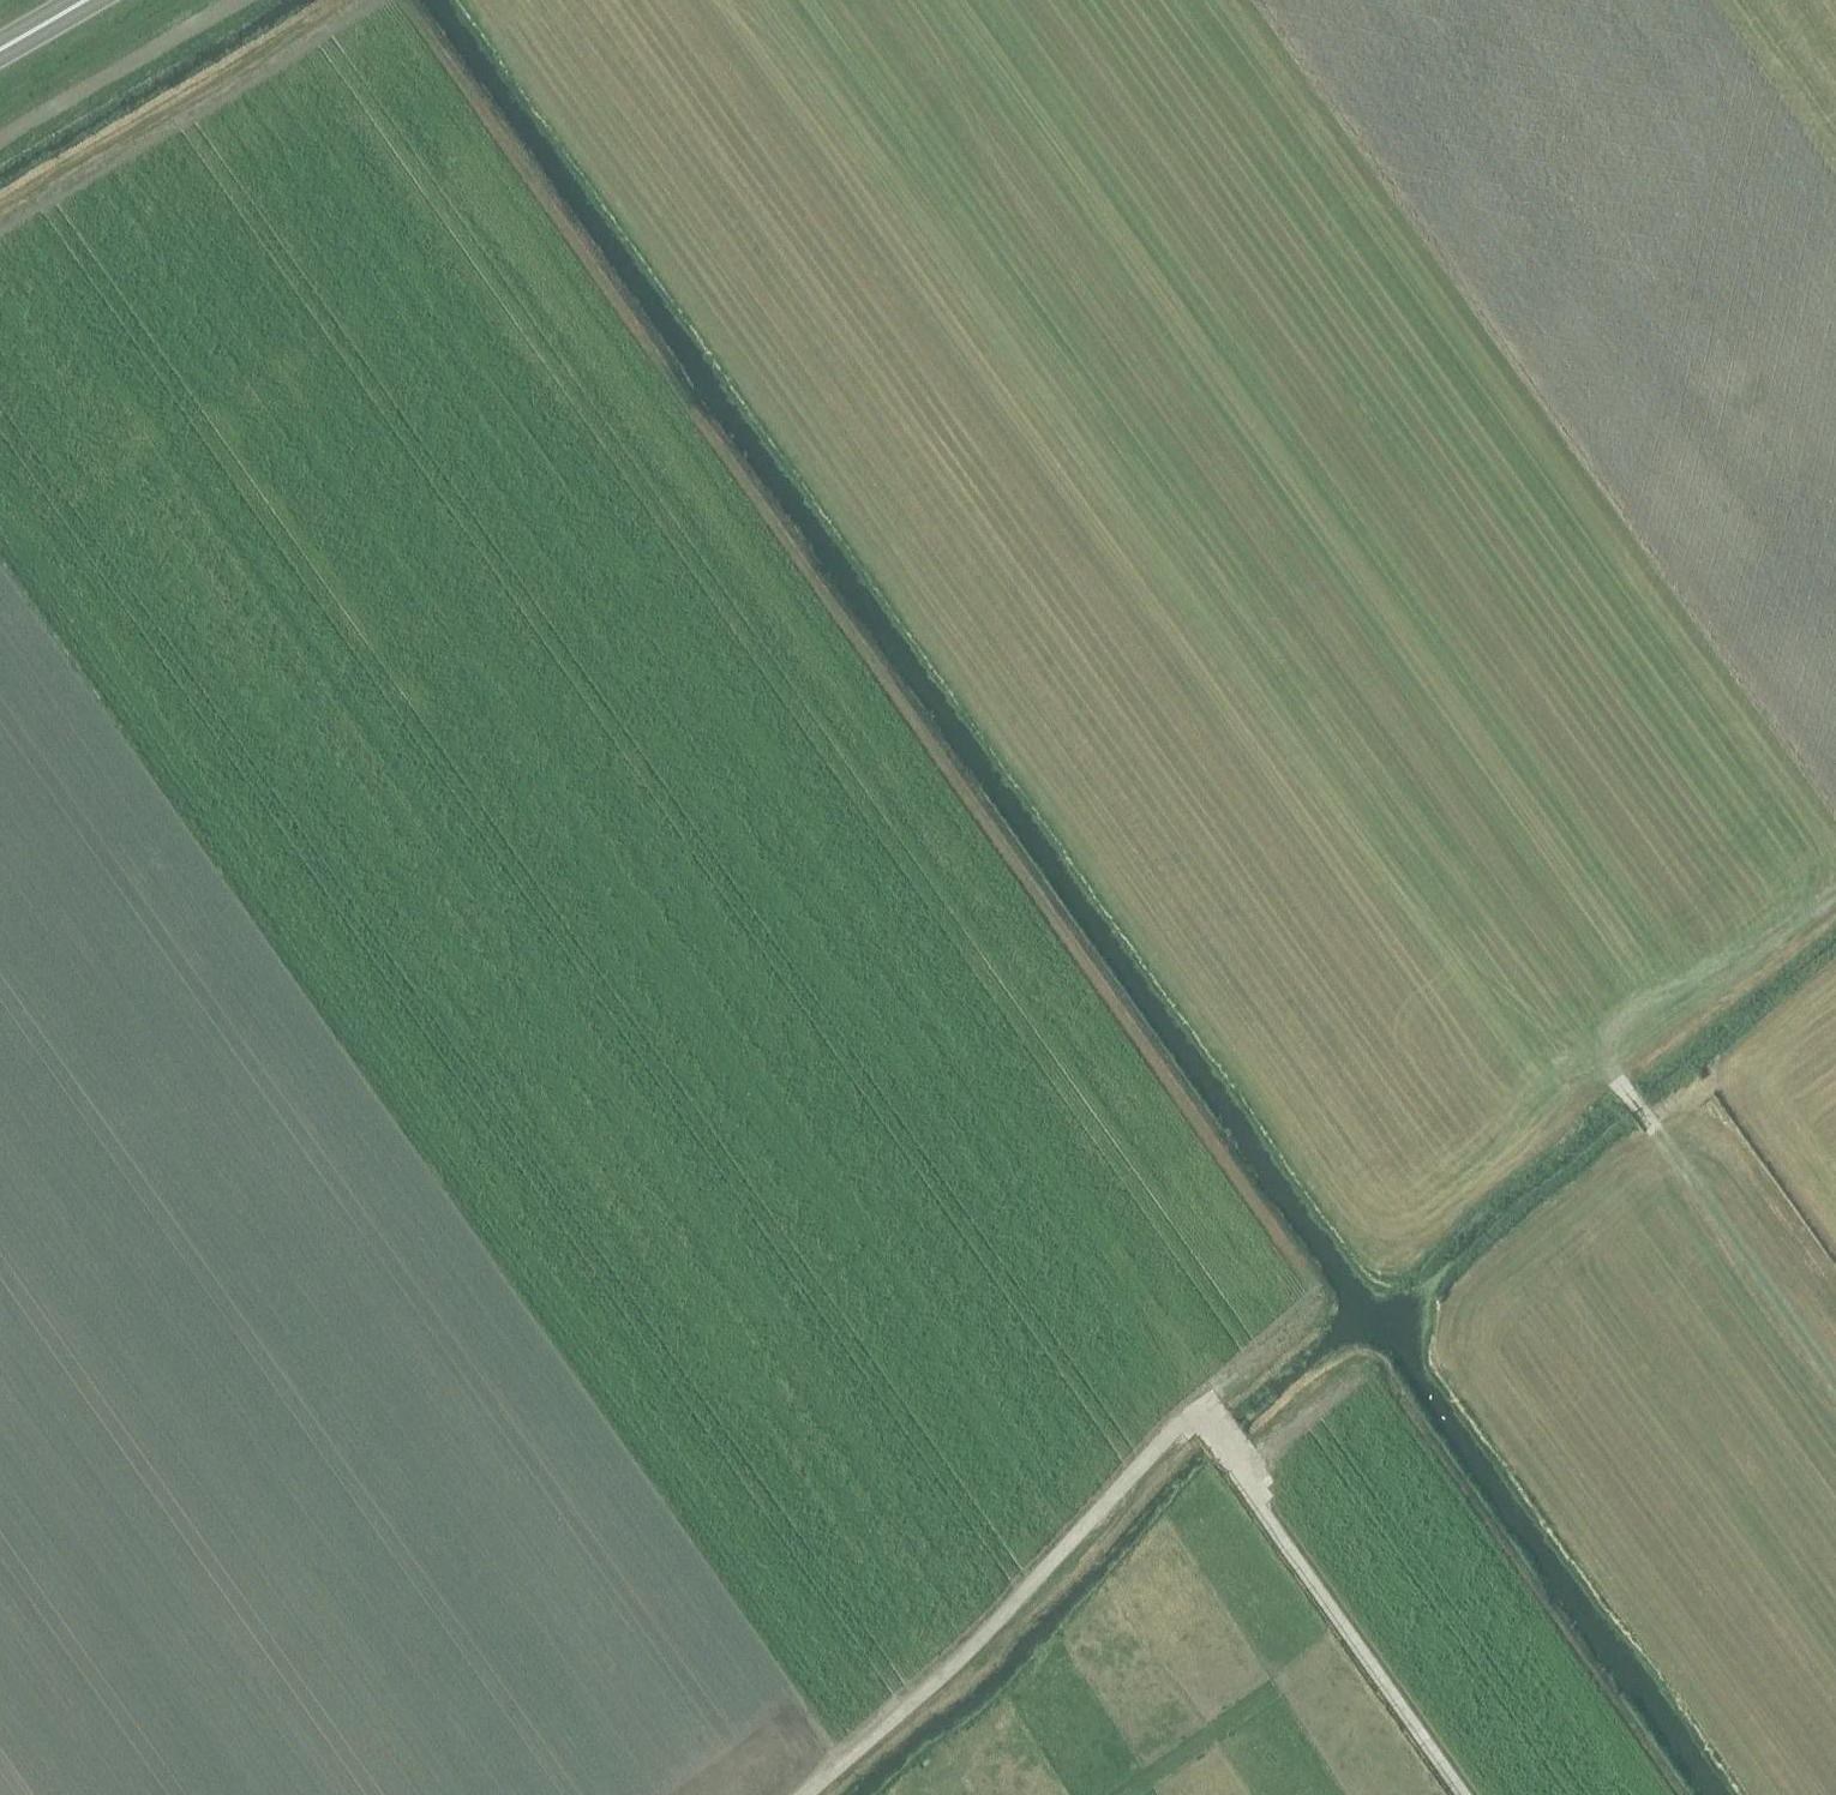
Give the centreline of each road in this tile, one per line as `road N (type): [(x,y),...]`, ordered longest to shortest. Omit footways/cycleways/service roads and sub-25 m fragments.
road 1 (track): [(1202,1422),(1464,1794)]

